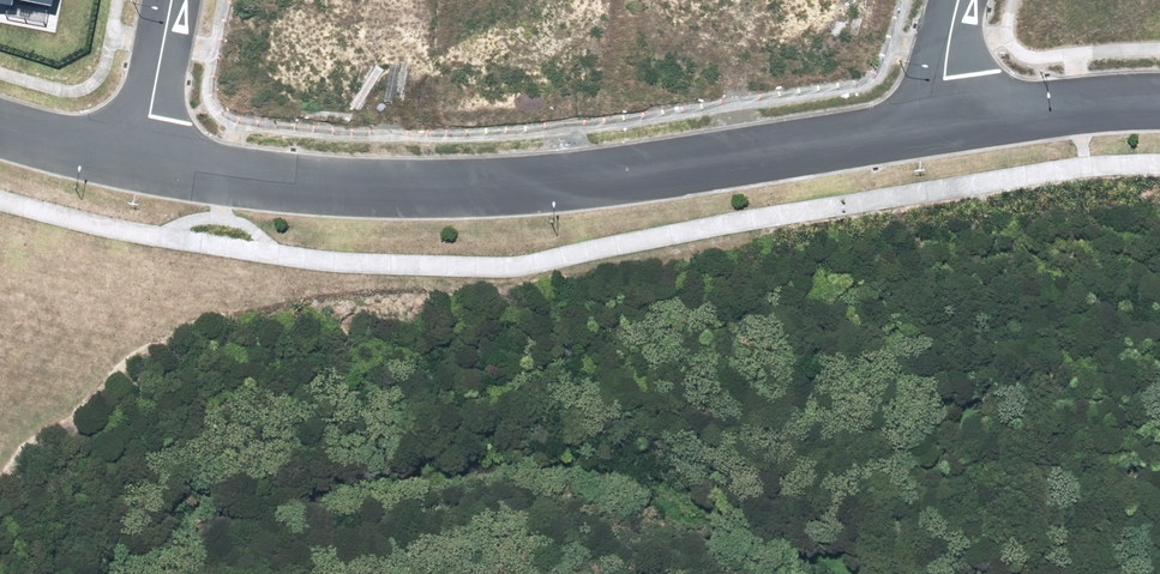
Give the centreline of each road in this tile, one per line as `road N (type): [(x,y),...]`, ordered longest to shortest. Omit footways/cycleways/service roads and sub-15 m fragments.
road 1 (residential): [(953,115),(578,175),(433,183),(141,153)]
road 2 (residential): [(1159,94),(953,115)]
road 3 (residential): [(141,153),(169,0)]
road 4 (residential): [(141,153),(0,117)]

